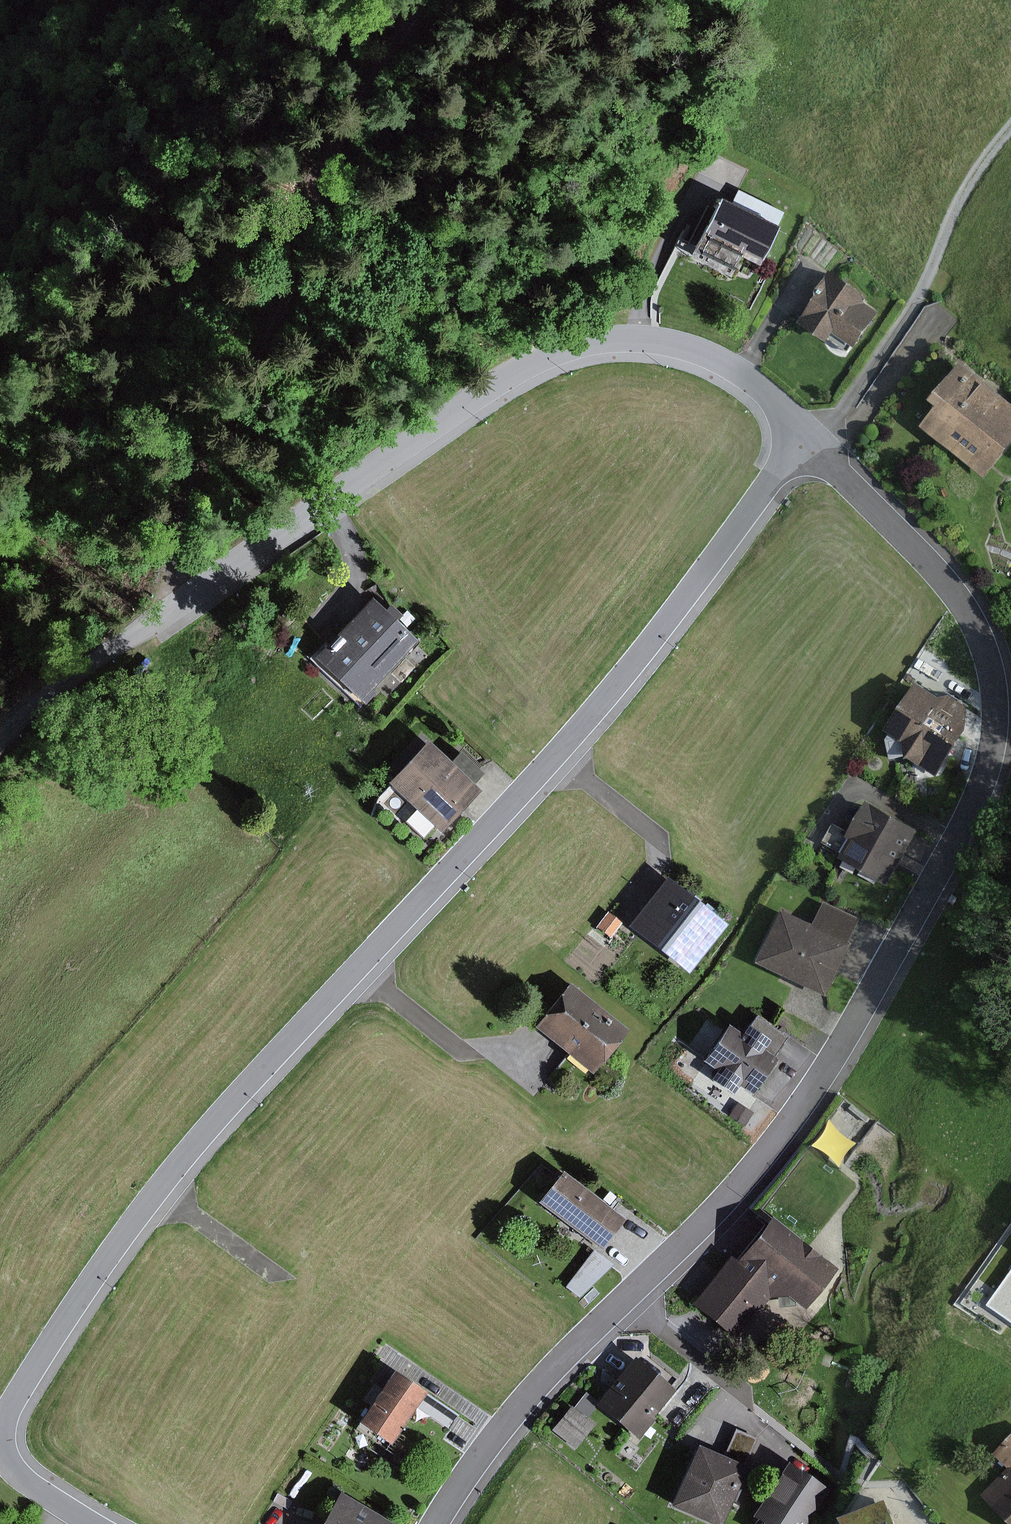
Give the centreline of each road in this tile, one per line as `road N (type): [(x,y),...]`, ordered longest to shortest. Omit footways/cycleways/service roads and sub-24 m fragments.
road 1 (residential): [(804,442),(557,755),(138,1212),(14,1398),(1,1434),(8,1463),(93,1523)]
road 2 (residential): [(804,442),(942,570),(977,628),(997,710),(987,778),(820,1079),(734,1195),(502,1429),(436,1523)]
road 3 (track): [(173,608),(181,527),(304,250),(340,114),(425,0)]
road 4 (residential): [(288,525),(497,380),(592,343),(639,339),(715,357),(761,389),(804,442)]
road 5 (residential): [(288,525),(77,673),(0,743)]
road 6 (track): [(1010,129),(962,198),(929,278)]

